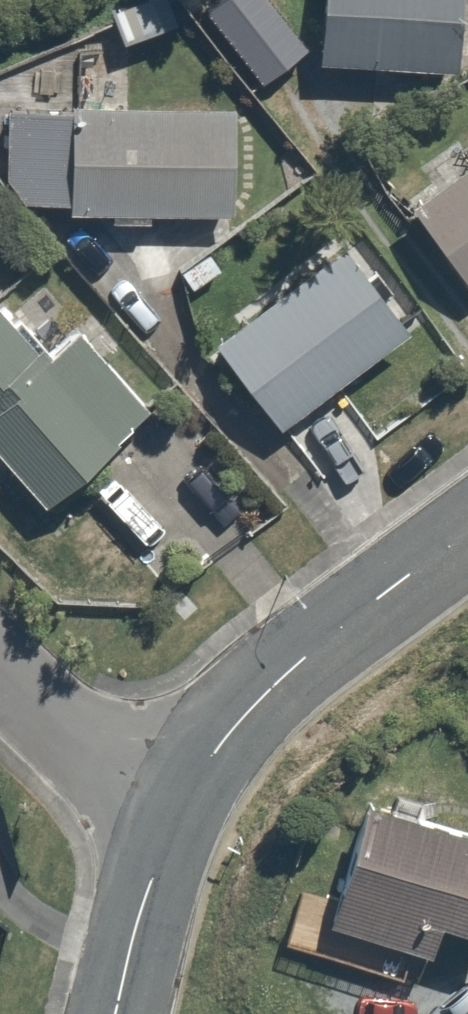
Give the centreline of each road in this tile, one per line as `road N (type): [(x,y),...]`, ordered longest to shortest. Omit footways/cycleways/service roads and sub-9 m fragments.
road 1 (residential): [(188,862),(229,740),(467,543)]
road 2 (residential): [(0,681),(188,862)]
road 3 (residential): [(134,1013),(188,862)]

